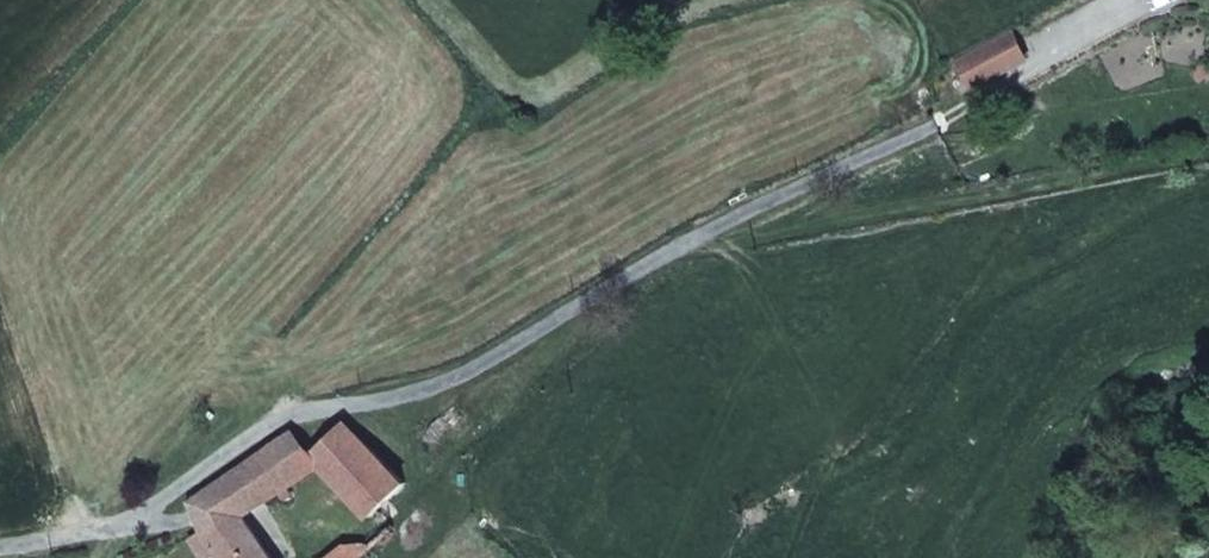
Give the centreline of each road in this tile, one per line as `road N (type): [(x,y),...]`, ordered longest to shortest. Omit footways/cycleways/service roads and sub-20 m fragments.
road 1 (unclassified): [(0,557),(40,556),(164,509),(277,420),(387,406),(481,370),(671,252),(854,167),(1153,0)]
road 2 (track): [(1208,152),(671,252)]

